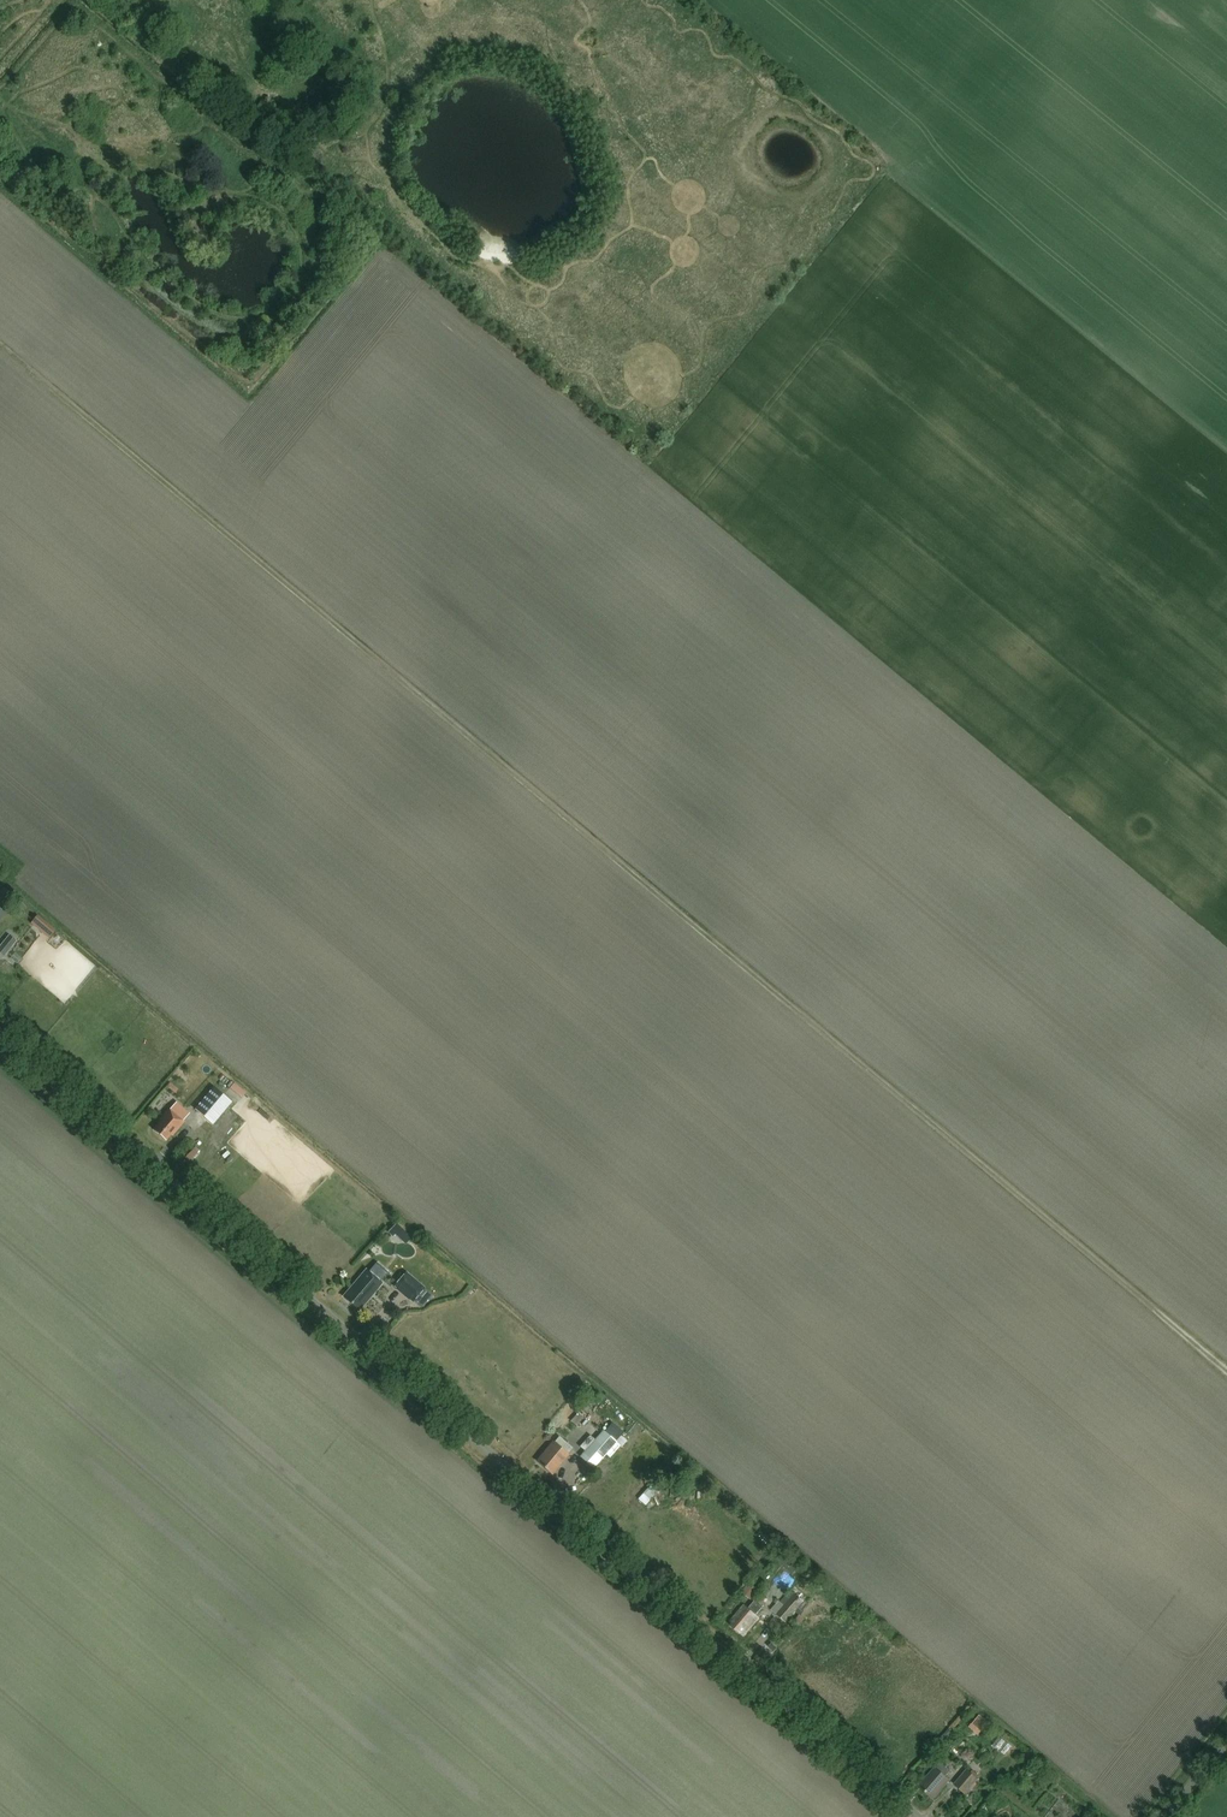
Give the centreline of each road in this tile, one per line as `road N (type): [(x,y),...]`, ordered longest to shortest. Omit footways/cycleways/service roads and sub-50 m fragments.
road 1 (unclassified): [(911,1816),(0,1035)]

